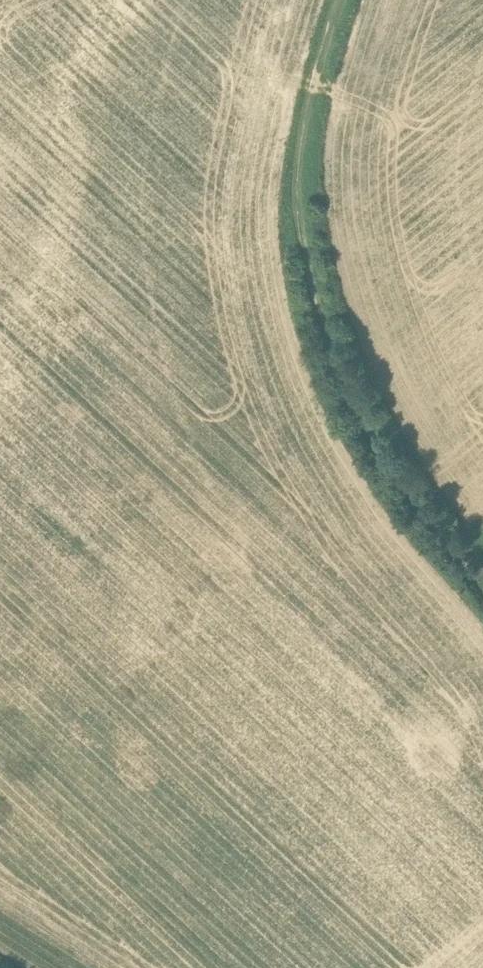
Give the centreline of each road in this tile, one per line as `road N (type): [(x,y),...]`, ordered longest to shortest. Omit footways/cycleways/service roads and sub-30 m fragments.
road 1 (track): [(482,597),(380,456),(314,299),(296,169),(309,84),(334,0)]

